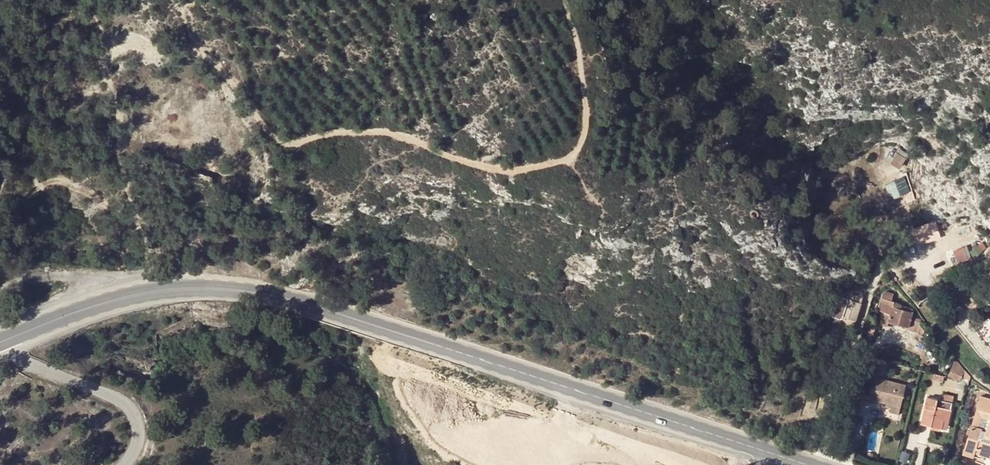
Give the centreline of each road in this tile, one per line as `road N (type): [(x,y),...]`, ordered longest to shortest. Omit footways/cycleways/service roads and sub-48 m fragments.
road 1 (track): [(564,0),(582,113),(564,156),(534,167),(480,172),(391,128),(294,151),(267,132),(214,56),(190,46),(150,50),(130,37),(96,56),(117,130),(101,146)]
road 2 (primary): [(0,343),(163,292),(265,294),(764,447)]

